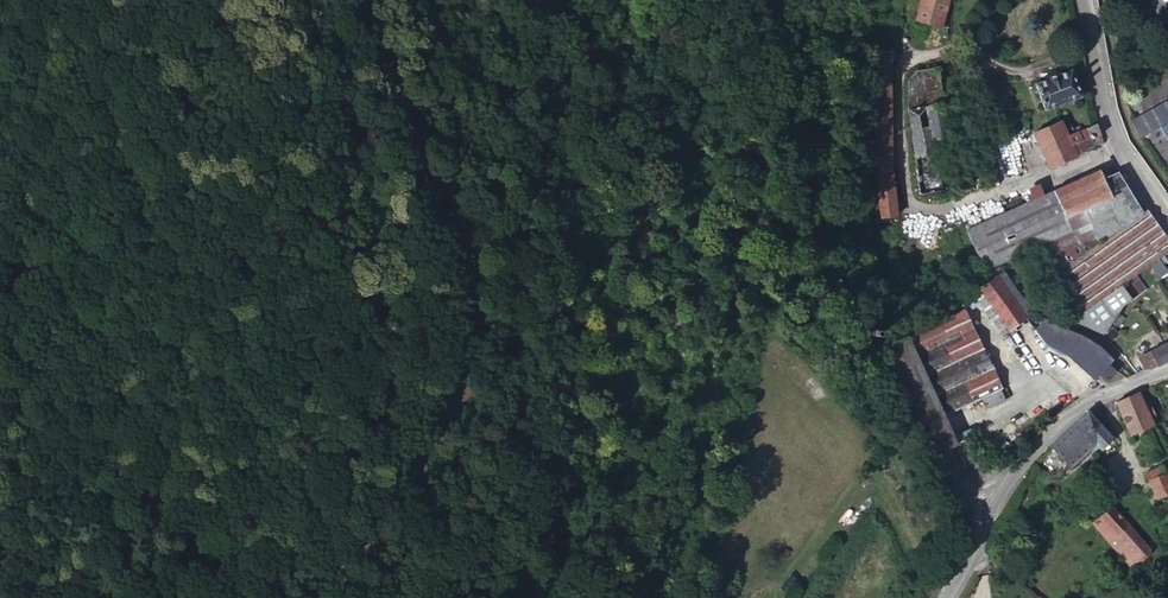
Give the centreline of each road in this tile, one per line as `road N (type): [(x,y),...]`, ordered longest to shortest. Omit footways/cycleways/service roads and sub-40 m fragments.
road 1 (tertiary): [(318,597),(419,460),(472,318),(466,266),(373,0)]
road 2 (residential): [(1167,361),(1109,385),(1039,436),(948,597)]
road 3 (tertiary): [(1083,0),(1110,131),(1167,219)]

